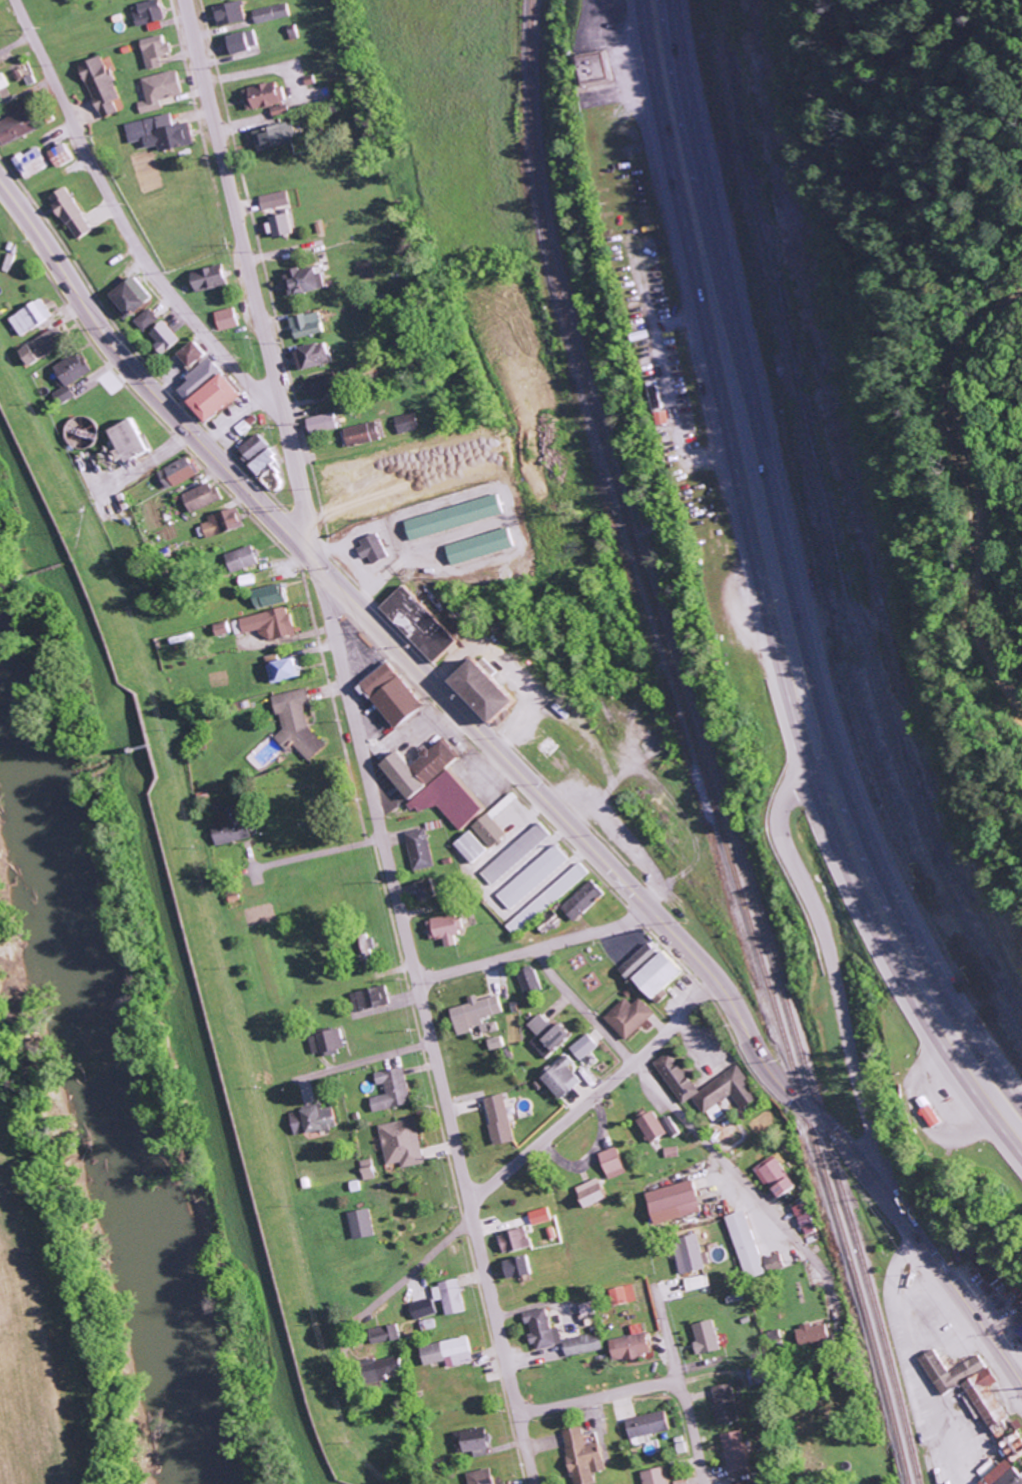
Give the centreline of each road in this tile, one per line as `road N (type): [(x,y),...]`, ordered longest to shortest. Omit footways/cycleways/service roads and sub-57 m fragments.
road 1 (secondary): [(1021,1386),(876,1183),(768,1074),(718,982),(171,411),(0,181)]
road 2 (residential): [(187,0),(536,1483)]
road 3 (trunk): [(638,0),(674,203),(800,748),(889,960),(1021,1158)]
road 4 (trunk): [(1021,1106),(912,940),(839,771),(725,310),(665,0)]
road 5 (residential): [(345,1329),(457,1232),(507,1170),(718,982)]
road 6 (residential): [(288,421),(228,361),(137,242),(19,0)]
road 7 (trunk): [(876,1183),(880,1158),(857,1090),(829,950),(779,832),(777,804),(788,787),(839,771)]
road 8 (residential): [(535,951),(749,1186),(834,1309)]
road 9 (residential): [(705,1483),(685,1400),(674,1386),(520,1416)]
road 10 (residential): [(418,979),(650,916)]
road 11 (residential): [(382,838),(258,867)]
road 12 (residential): [(433,1045),(315,1075)]

